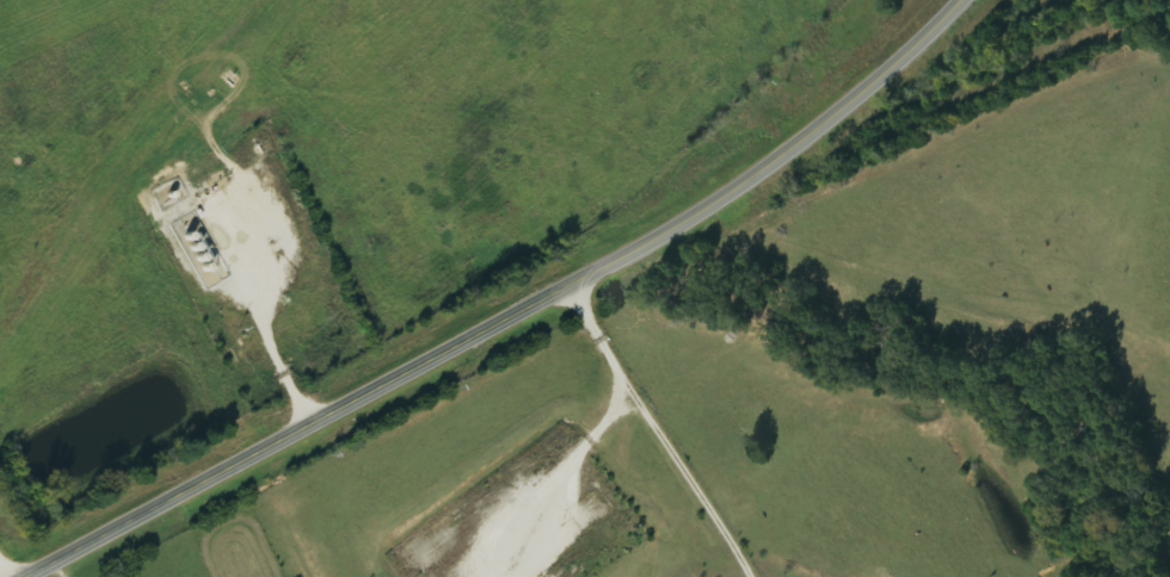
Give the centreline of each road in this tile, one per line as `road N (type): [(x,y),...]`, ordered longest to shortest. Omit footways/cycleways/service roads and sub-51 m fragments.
road 1 (secondary): [(17,576),(719,197),(824,120),(956,0)]
road 2 (residential): [(0,295),(226,286),(593,103),(700,0)]

